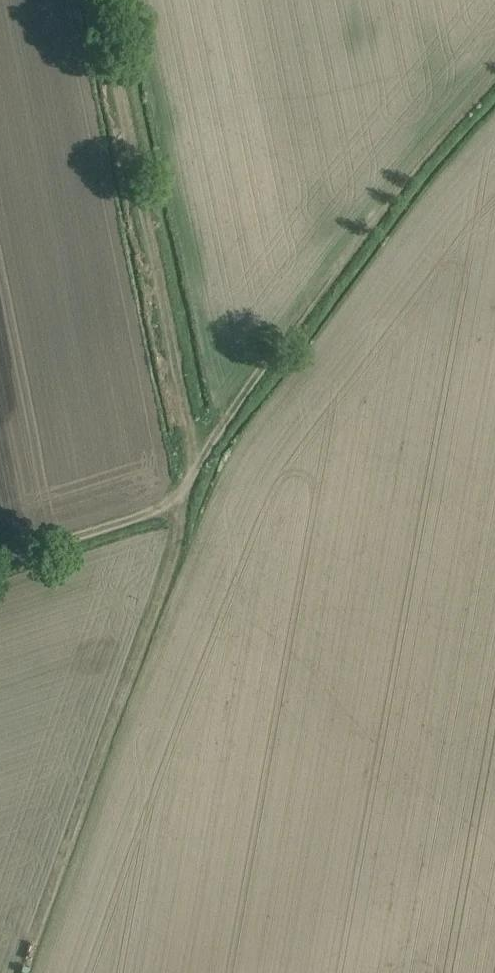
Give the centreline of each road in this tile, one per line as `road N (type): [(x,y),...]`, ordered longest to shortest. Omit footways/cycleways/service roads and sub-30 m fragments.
road 1 (track): [(206,480),(30,972)]
road 2 (track): [(206,480),(105,0)]
road 3 (track): [(206,480),(236,421),(494,90)]
road 4 (track): [(0,551),(206,480)]

